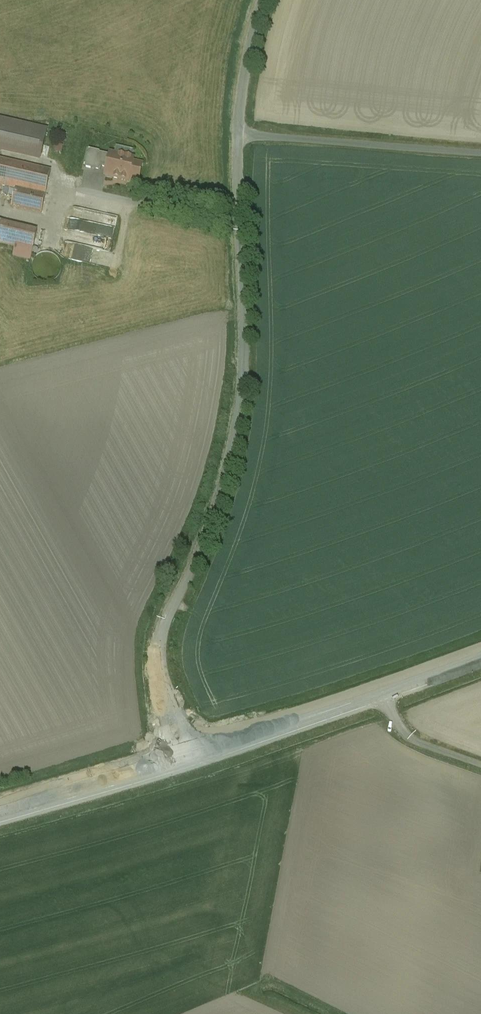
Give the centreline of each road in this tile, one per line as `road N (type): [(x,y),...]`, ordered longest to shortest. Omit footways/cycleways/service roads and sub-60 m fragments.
road 1 (unclassified): [(262,0),(239,135),(239,406),(223,484),(160,653),(184,756)]
road 2 (secondary): [(184,756),(380,694)]
road 3 (secondary): [(0,810),(184,756)]
road 4 (unclassified): [(480,765),(413,740),(380,694)]

